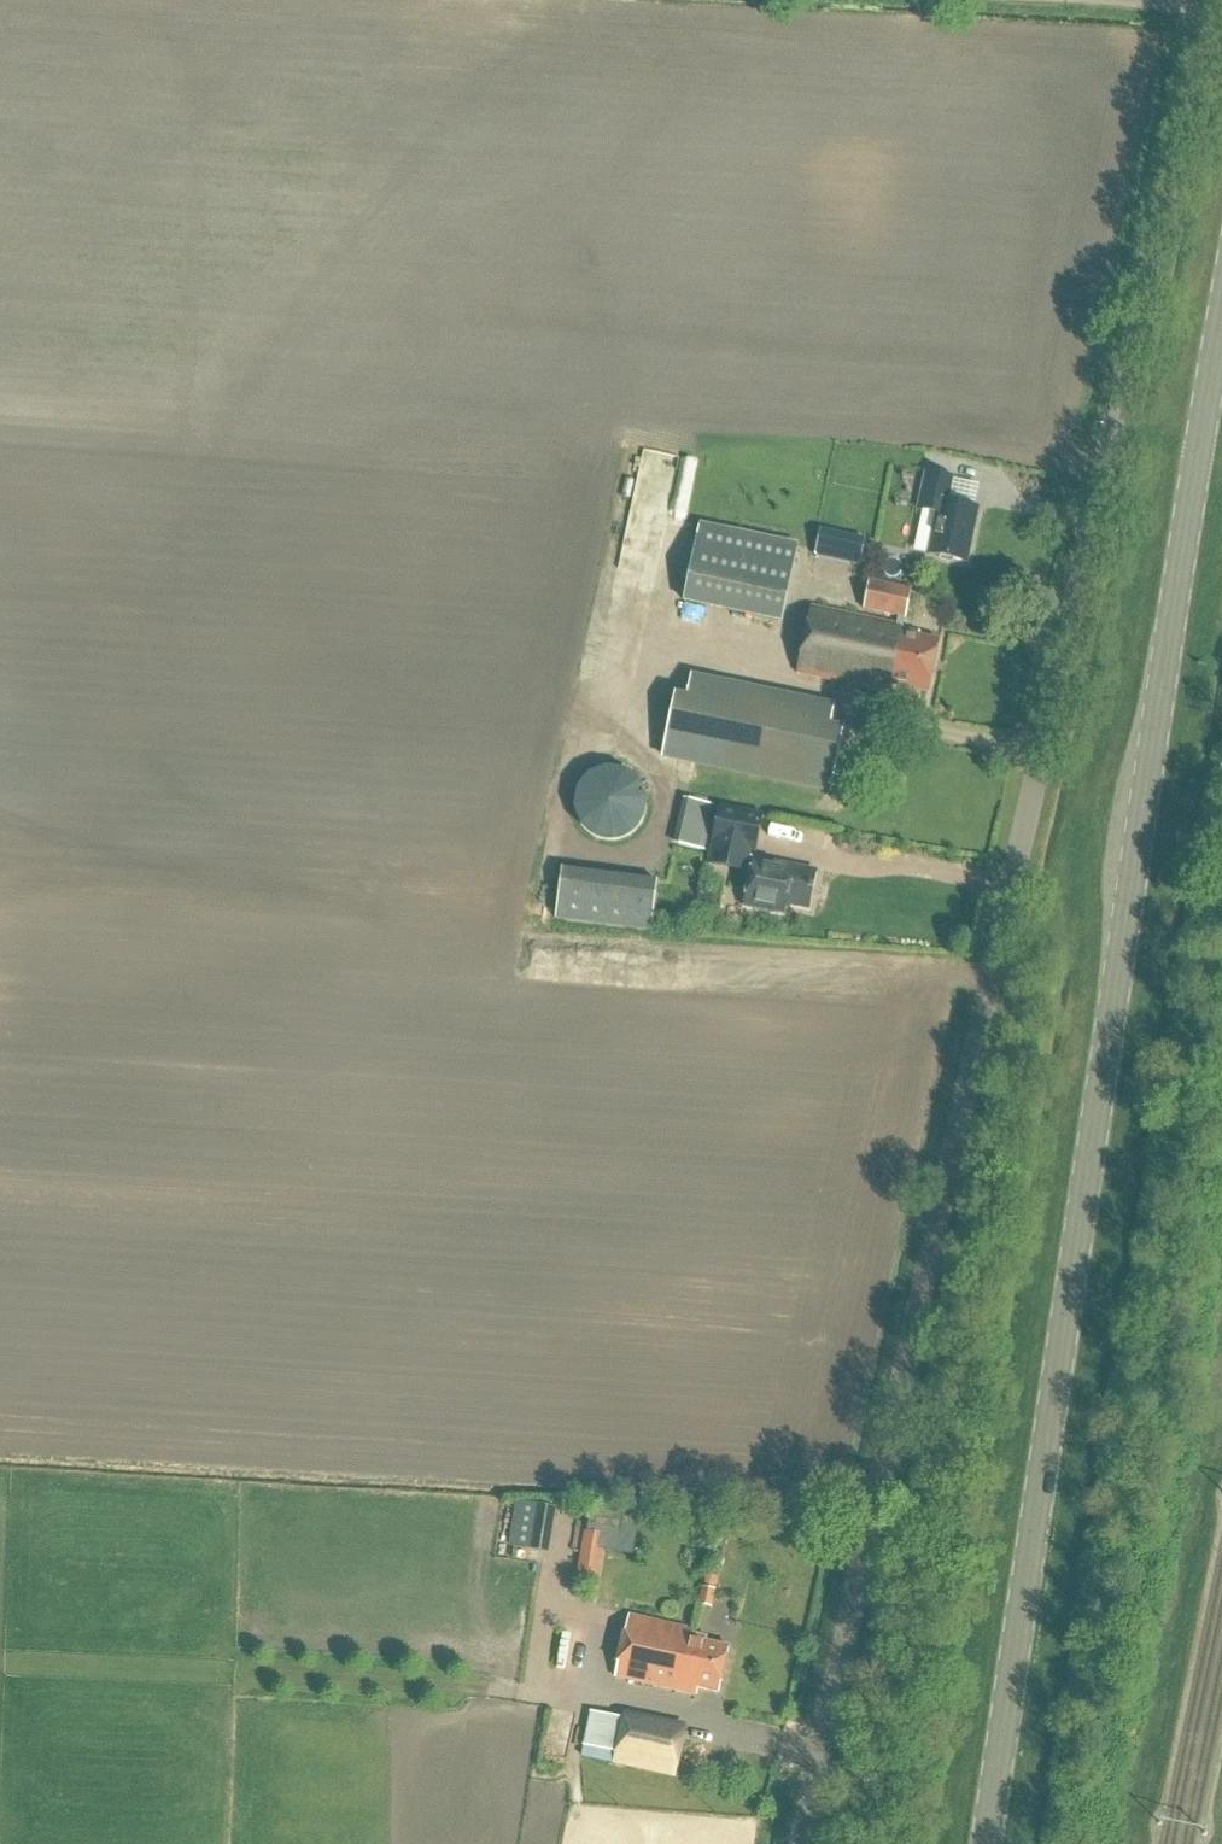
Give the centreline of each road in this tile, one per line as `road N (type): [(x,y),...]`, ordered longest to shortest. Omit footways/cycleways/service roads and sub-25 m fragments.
road 1 (unclassified): [(801,1843),(1210,0)]
road 2 (secondary): [(986,1843),(1221,329)]

